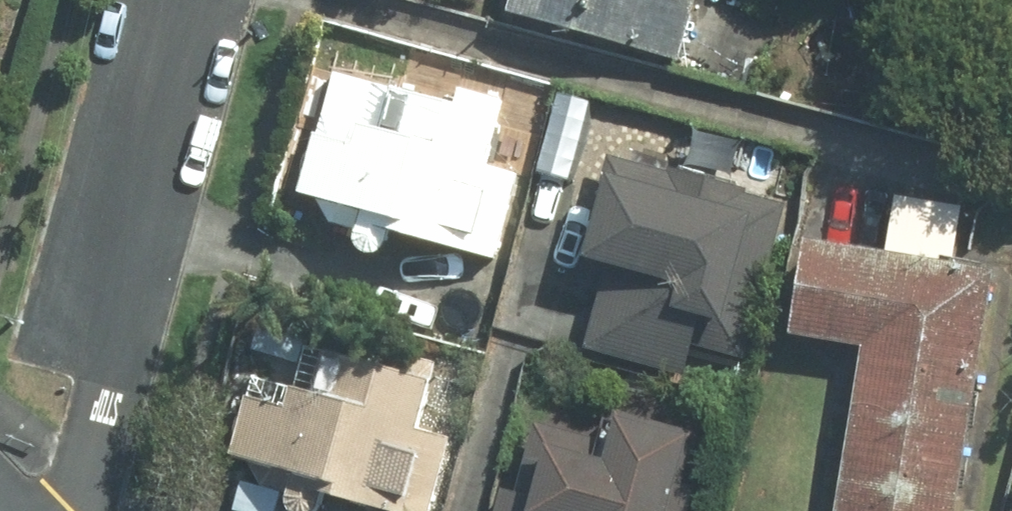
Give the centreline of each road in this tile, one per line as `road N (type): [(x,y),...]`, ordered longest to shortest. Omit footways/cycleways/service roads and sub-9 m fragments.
road 1 (residential): [(102,308),(184,0)]
road 2 (residential): [(102,308),(104,425),(76,510)]

